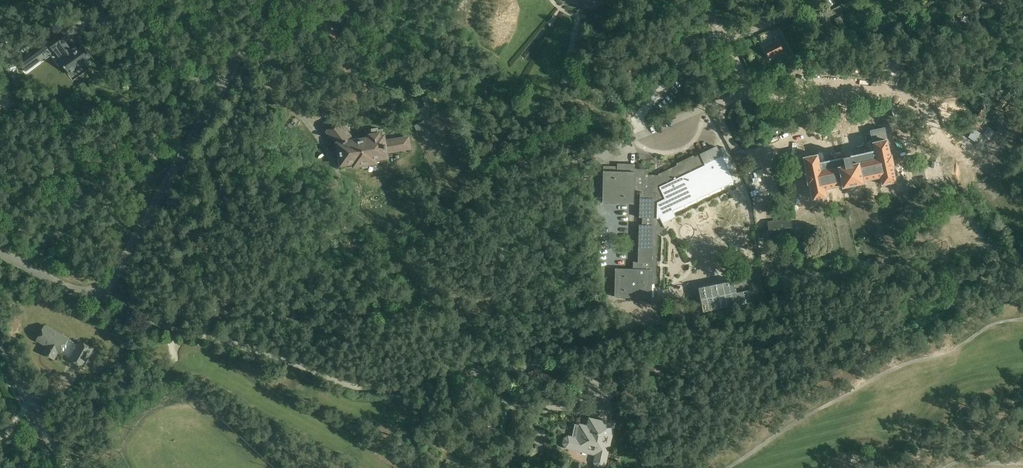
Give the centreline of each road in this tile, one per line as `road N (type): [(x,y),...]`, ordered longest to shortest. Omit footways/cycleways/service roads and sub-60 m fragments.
road 1 (unclassified): [(0,253),(73,291),(103,289),(220,91)]
road 2 (unclassified): [(220,91),(121,34),(96,0)]

